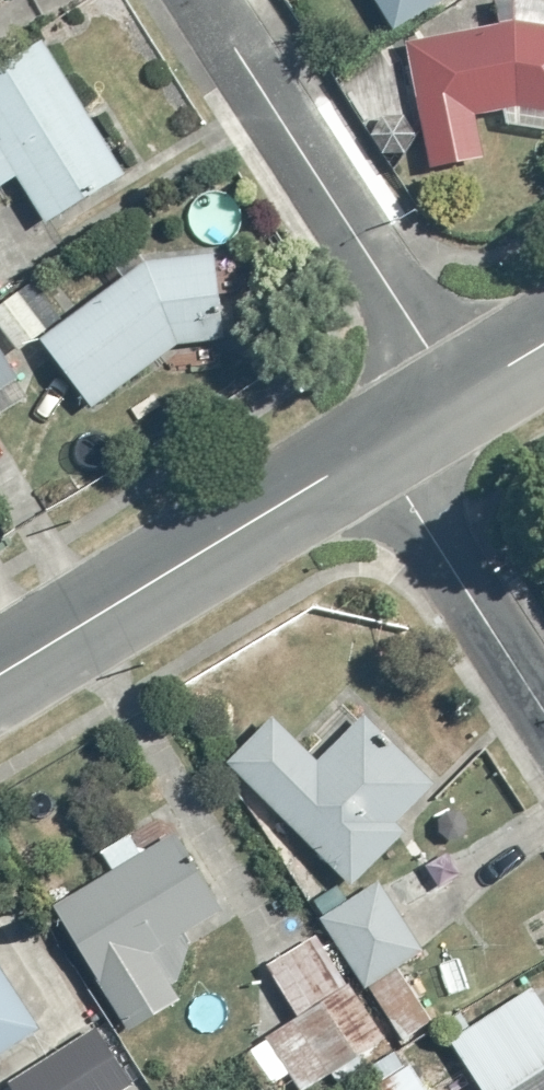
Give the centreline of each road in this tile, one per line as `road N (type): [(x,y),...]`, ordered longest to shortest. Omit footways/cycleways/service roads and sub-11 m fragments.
road 1 (residential): [(201,0),(459,401)]
road 2 (tertiary): [(377,450),(0,677)]
road 3 (residential): [(543,723),(377,450)]

